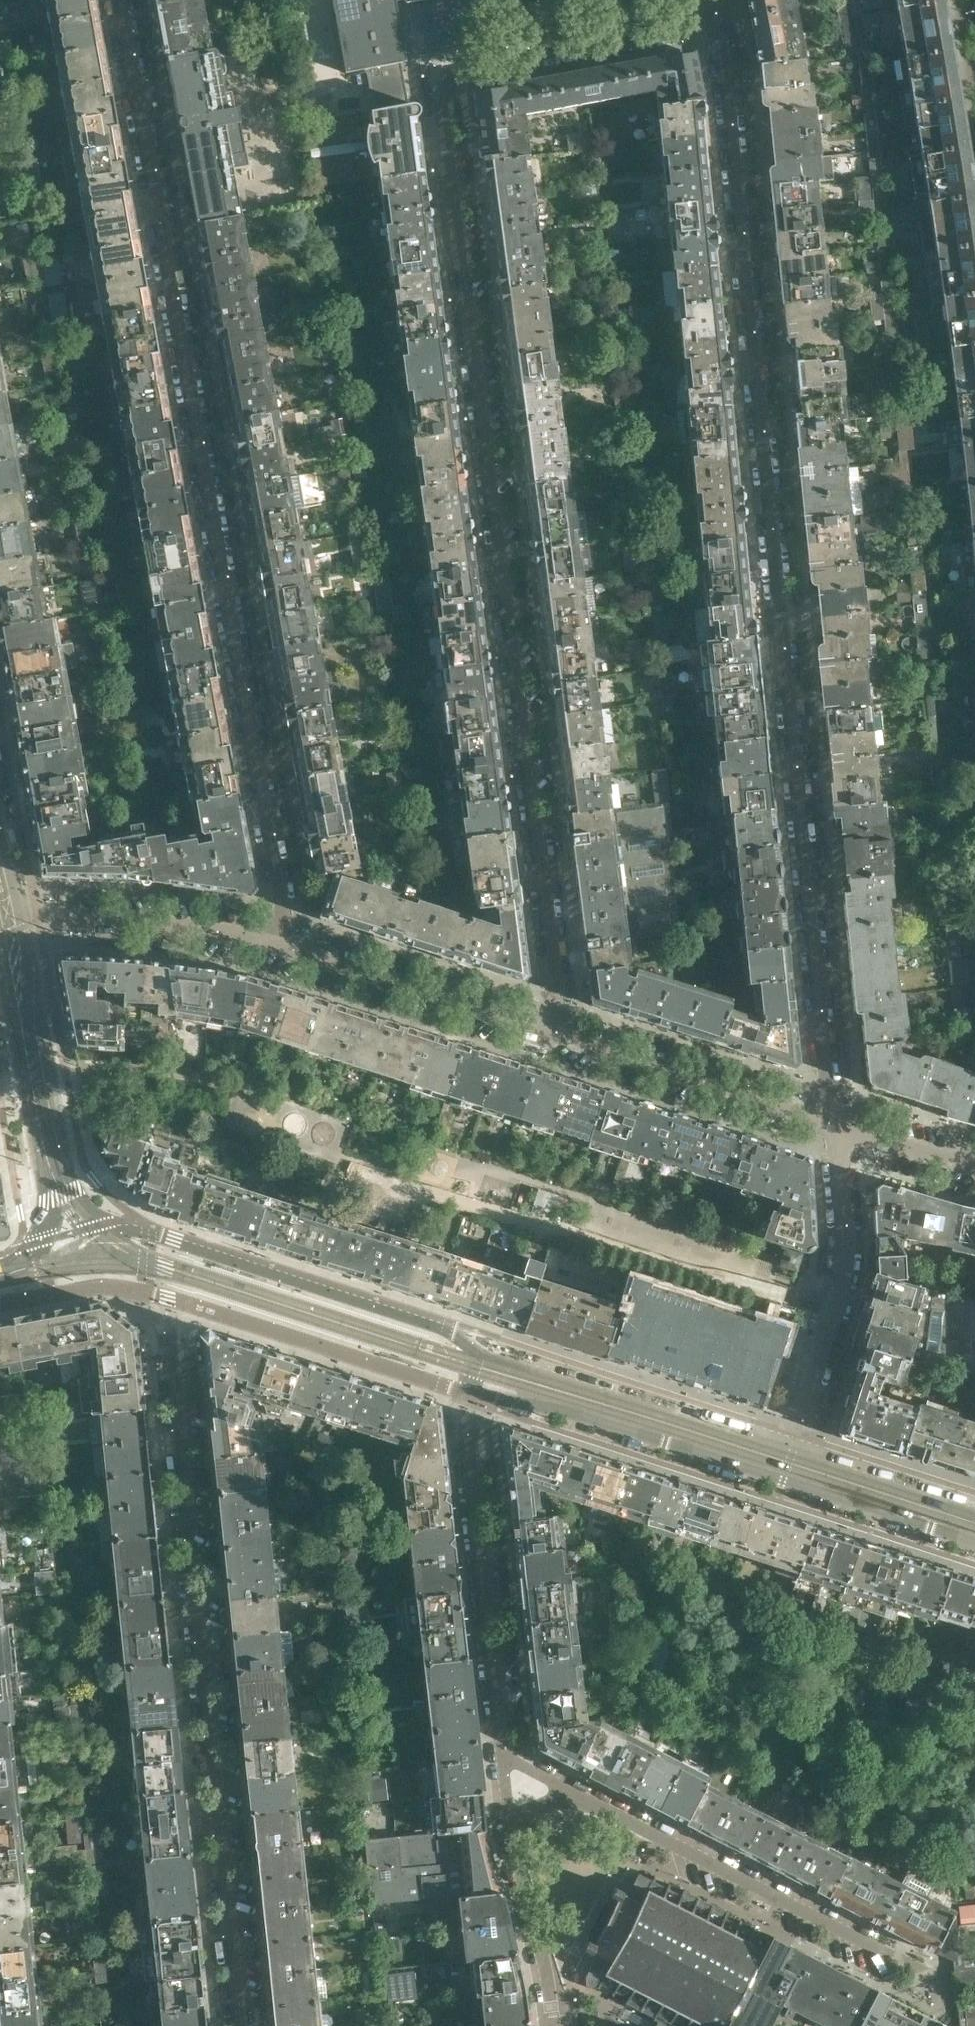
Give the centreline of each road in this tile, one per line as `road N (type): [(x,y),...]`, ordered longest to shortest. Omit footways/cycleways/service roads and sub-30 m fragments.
road 1 (residential): [(549,1041),(558,994),(435,66),(713,21)]
road 2 (residential): [(713,21),(841,1130)]
road 3 (residential): [(123,0),(286,900),(275,957)]
road 4 (tertiary): [(792,1456),(482,1354),(447,1329),(172,1239),(103,1238)]
road 5 (residential): [(186,1303),(175,1366),(239,2025)]
road 6 (tertiary): [(469,1391),(550,1406),(974,1544)]
road 7 (residential): [(871,1952),(614,1815),(504,1780)]
road 8 (residential): [(504,1780),(469,1391)]
road 9 (residential): [(792,1456),(843,1276),(841,1130)]
road 10 (tertiary): [(103,1238),(48,1165),(5,933)]
road 11 (residential): [(841,1130),(549,1041)]
road 12 (tertiary): [(186,1303),(469,1391)]
road 13 (residential): [(549,1041),(275,957)]
road 14 (residential): [(554,2025),(504,1780)]
road 15 (residential): [(275,957),(111,921),(38,920)]
road 16 (tertiary): [(974,1514),(792,1456)]
road 17 (tertiary): [(0,1297),(102,1285),(186,1303)]
road 18 (residential): [(974,1167),(841,1130)]

